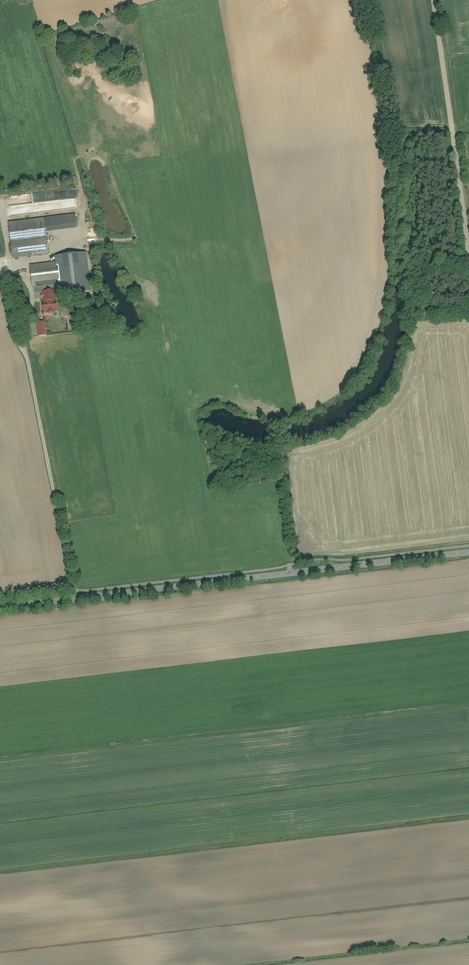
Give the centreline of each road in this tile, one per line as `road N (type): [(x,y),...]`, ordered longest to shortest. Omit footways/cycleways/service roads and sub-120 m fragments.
road 1 (tertiary): [(0,607),(468,552)]
road 2 (unclassified): [(434,0),(468,271)]
road 3 (track): [(24,345),(5,281),(0,219)]

